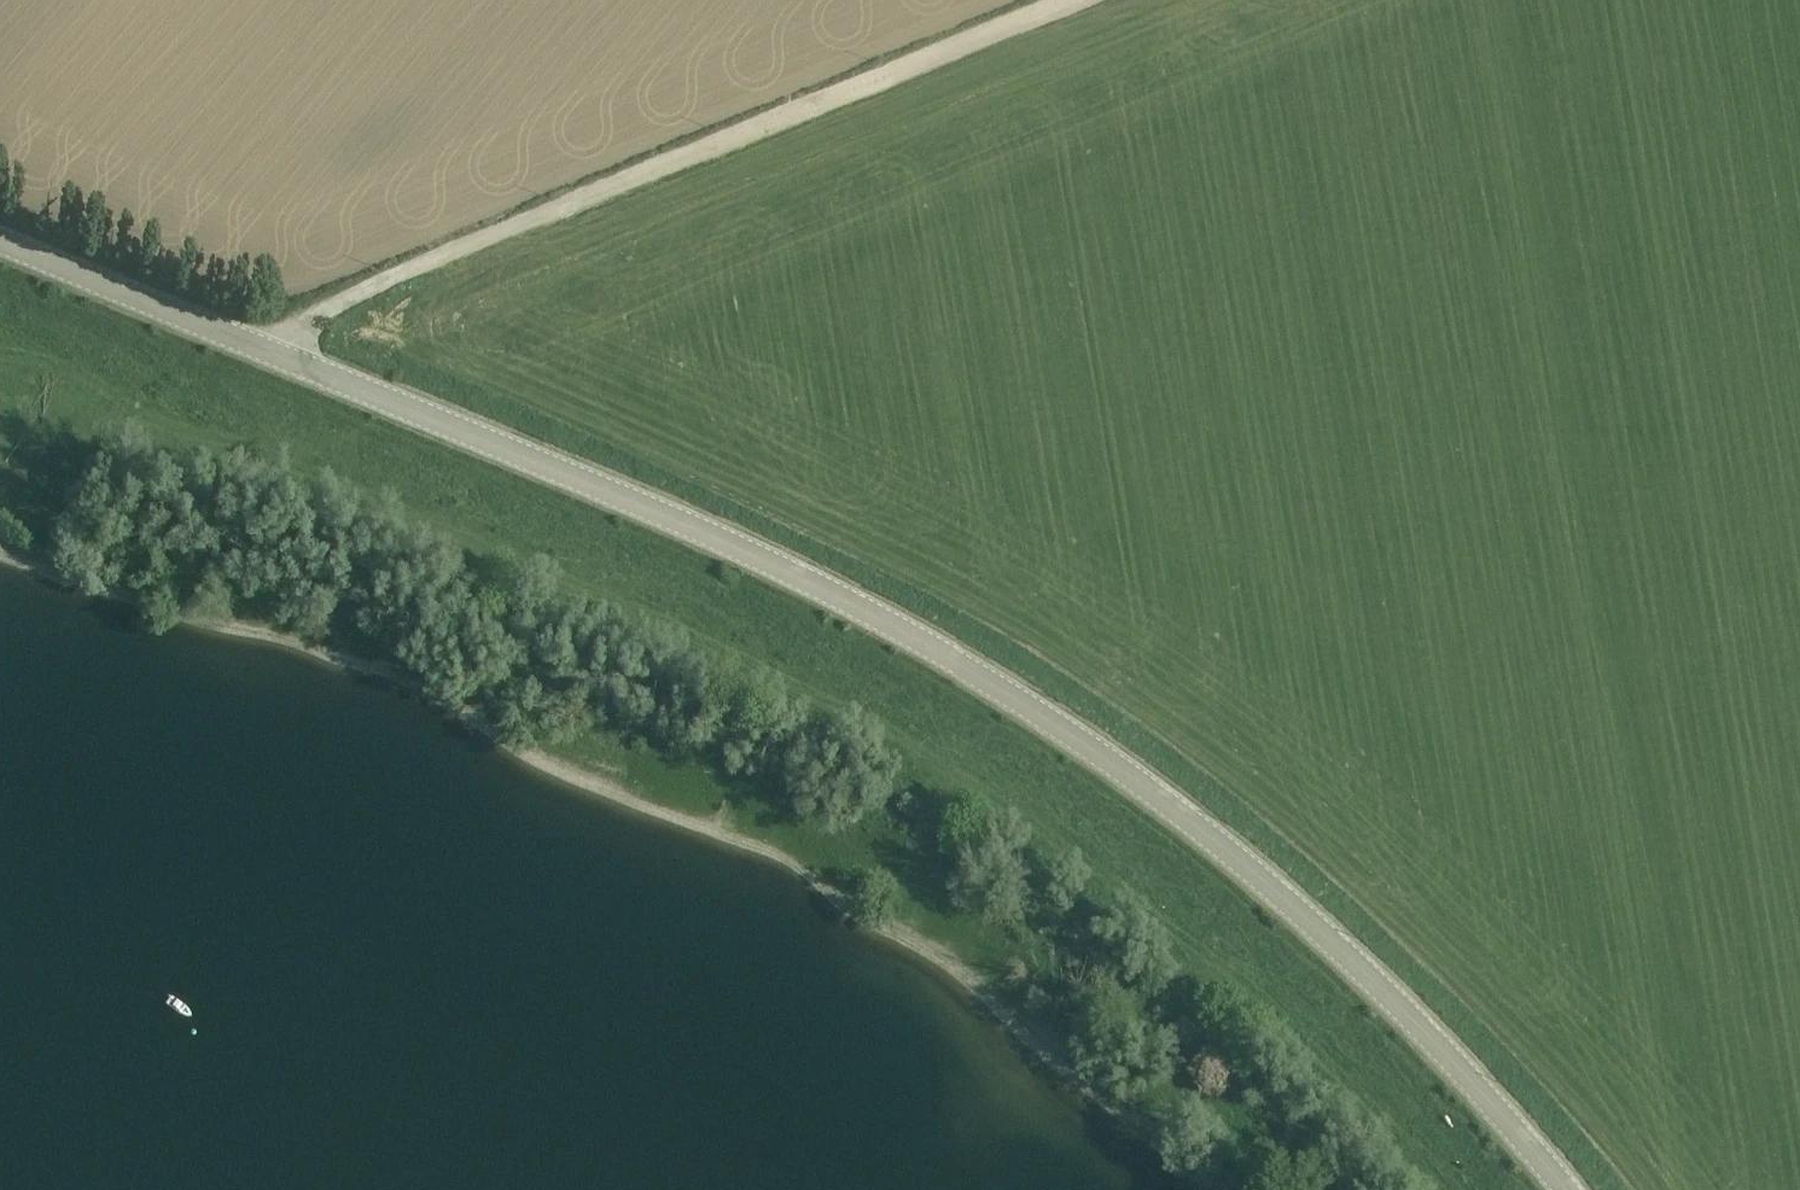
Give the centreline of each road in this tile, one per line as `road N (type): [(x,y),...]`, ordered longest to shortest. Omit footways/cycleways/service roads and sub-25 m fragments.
road 1 (unclassified): [(0,246),(735,552),(872,619),(1024,711),(1162,806),(1355,970),(1561,1189)]

